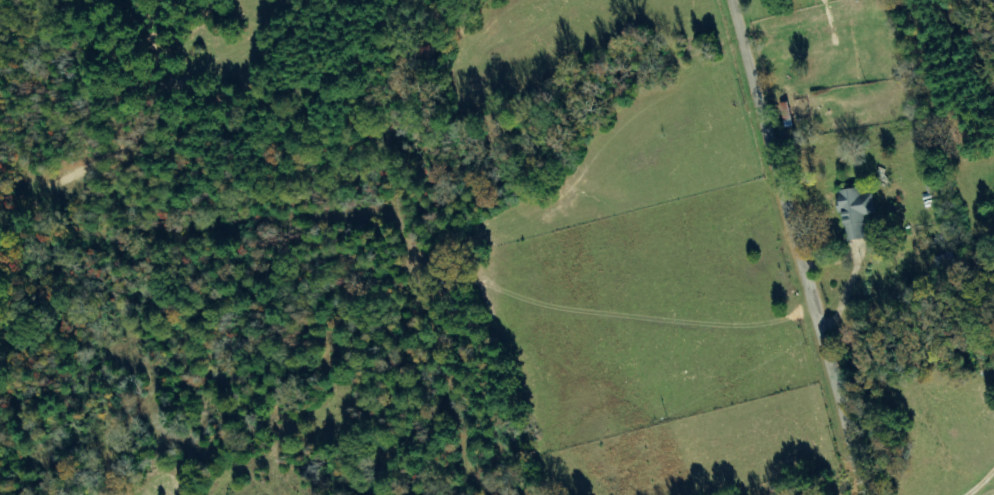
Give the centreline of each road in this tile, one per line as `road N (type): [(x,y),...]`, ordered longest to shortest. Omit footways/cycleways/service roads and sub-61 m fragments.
road 1 (residential): [(862,494),(732,0)]

